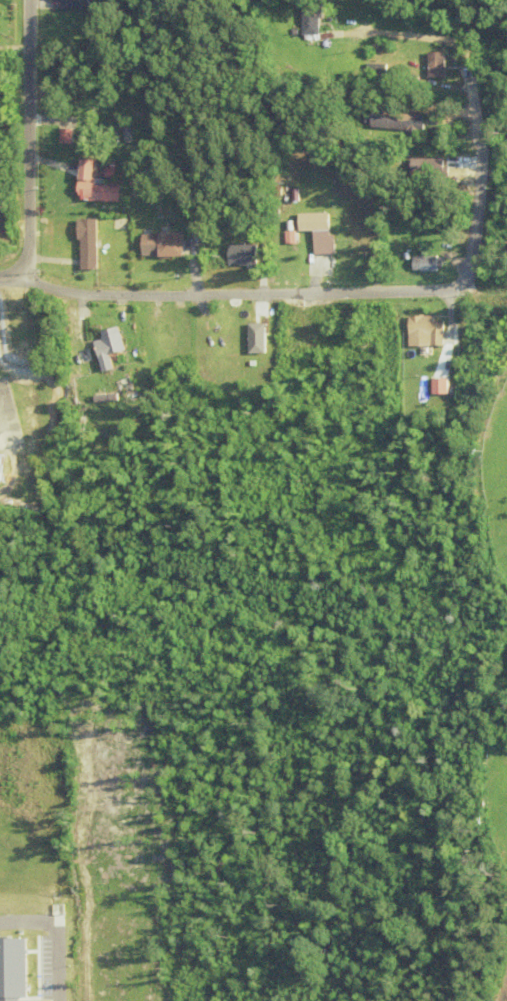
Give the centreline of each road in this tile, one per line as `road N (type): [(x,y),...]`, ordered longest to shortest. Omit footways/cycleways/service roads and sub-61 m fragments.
road 1 (residential): [(12,281),(83,292),(458,283),(473,258),(480,160),(467,59)]
road 2 (tertiary): [(29,0),(32,254),(12,281)]

